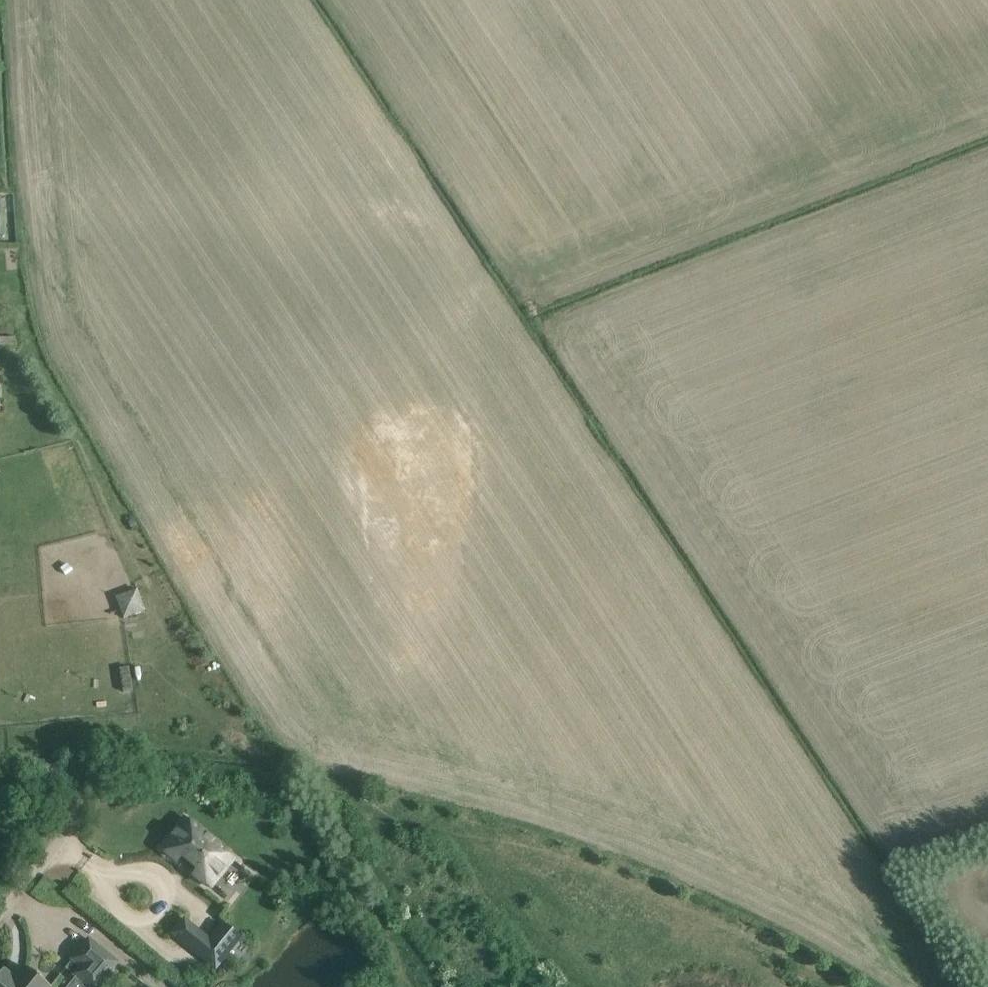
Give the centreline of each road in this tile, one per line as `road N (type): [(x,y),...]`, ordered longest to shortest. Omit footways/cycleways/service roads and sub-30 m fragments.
road 1 (unclassified): [(7,905),(72,813),(71,788),(62,779)]

